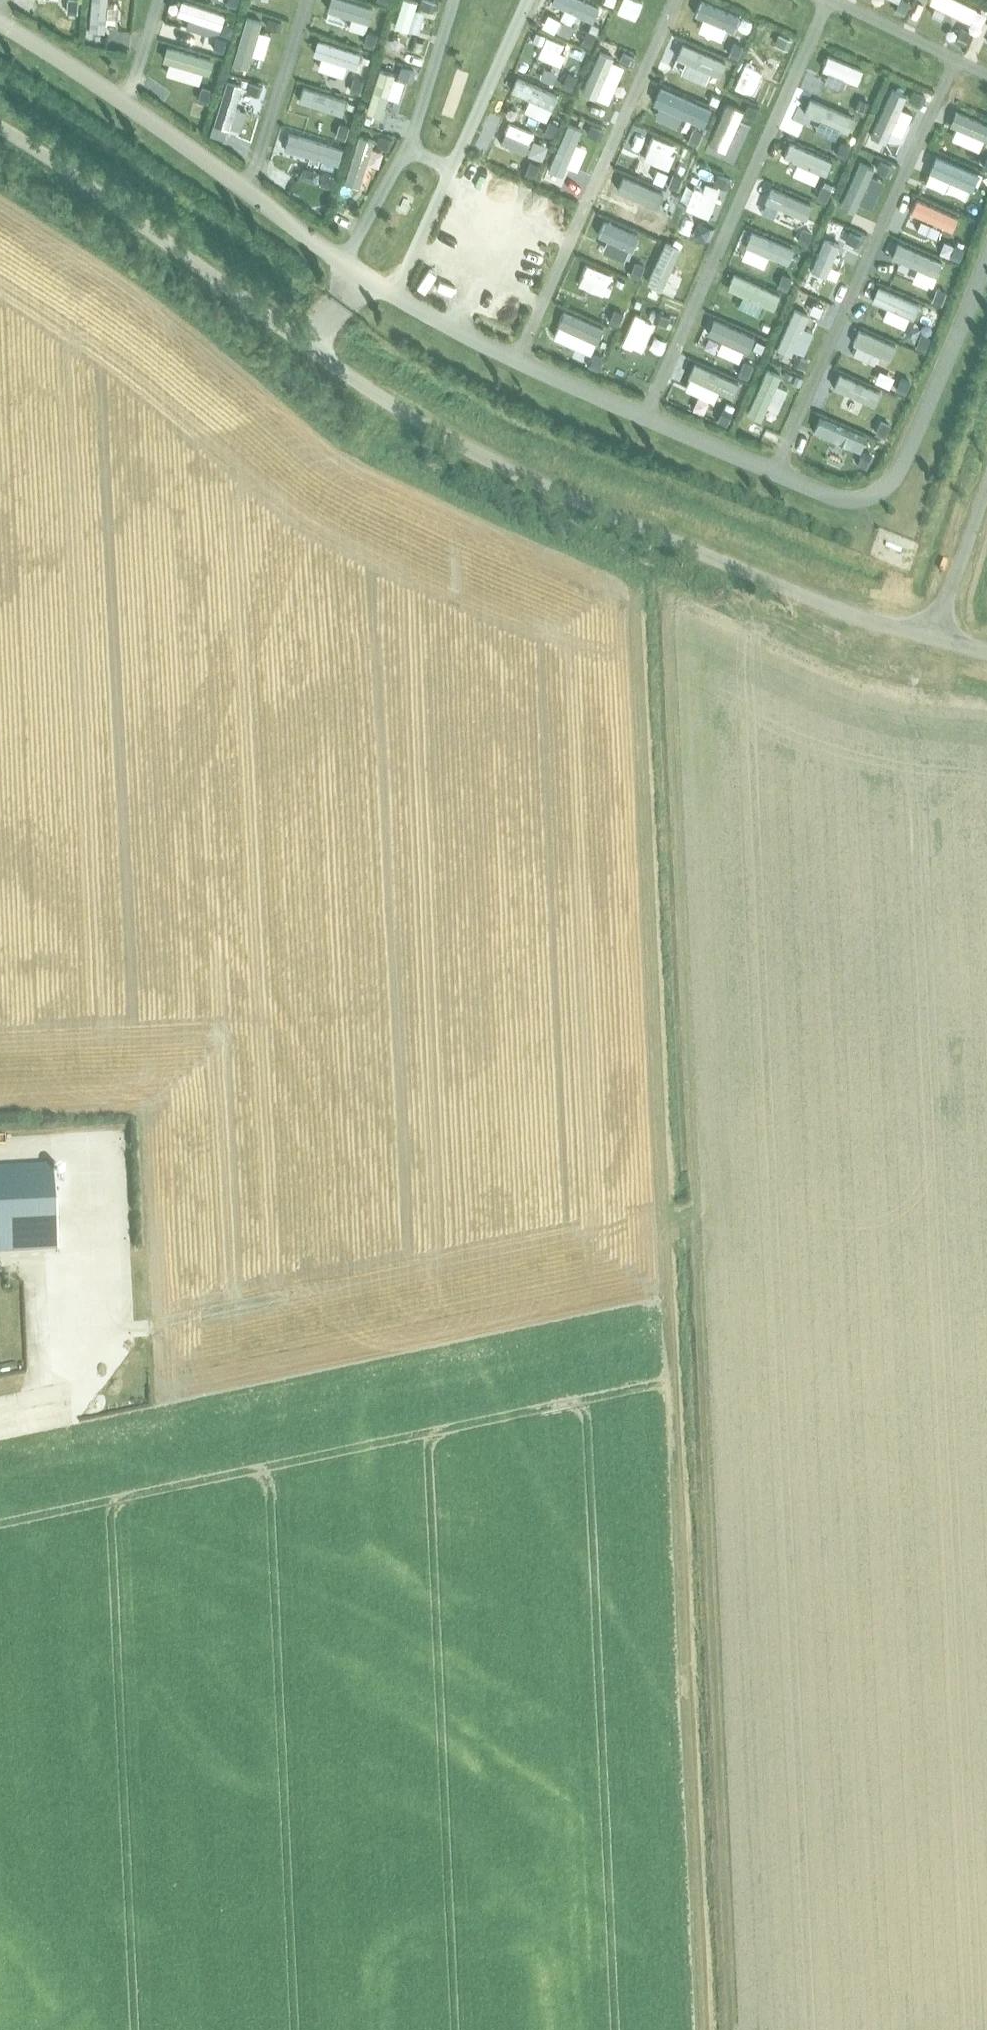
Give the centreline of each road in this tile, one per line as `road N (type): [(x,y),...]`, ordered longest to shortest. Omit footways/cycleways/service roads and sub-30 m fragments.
road 1 (unclassified): [(934,637),(762,579),(466,448),(388,403),(0,128)]
road 2 (unclassified): [(934,637),(986,485)]

